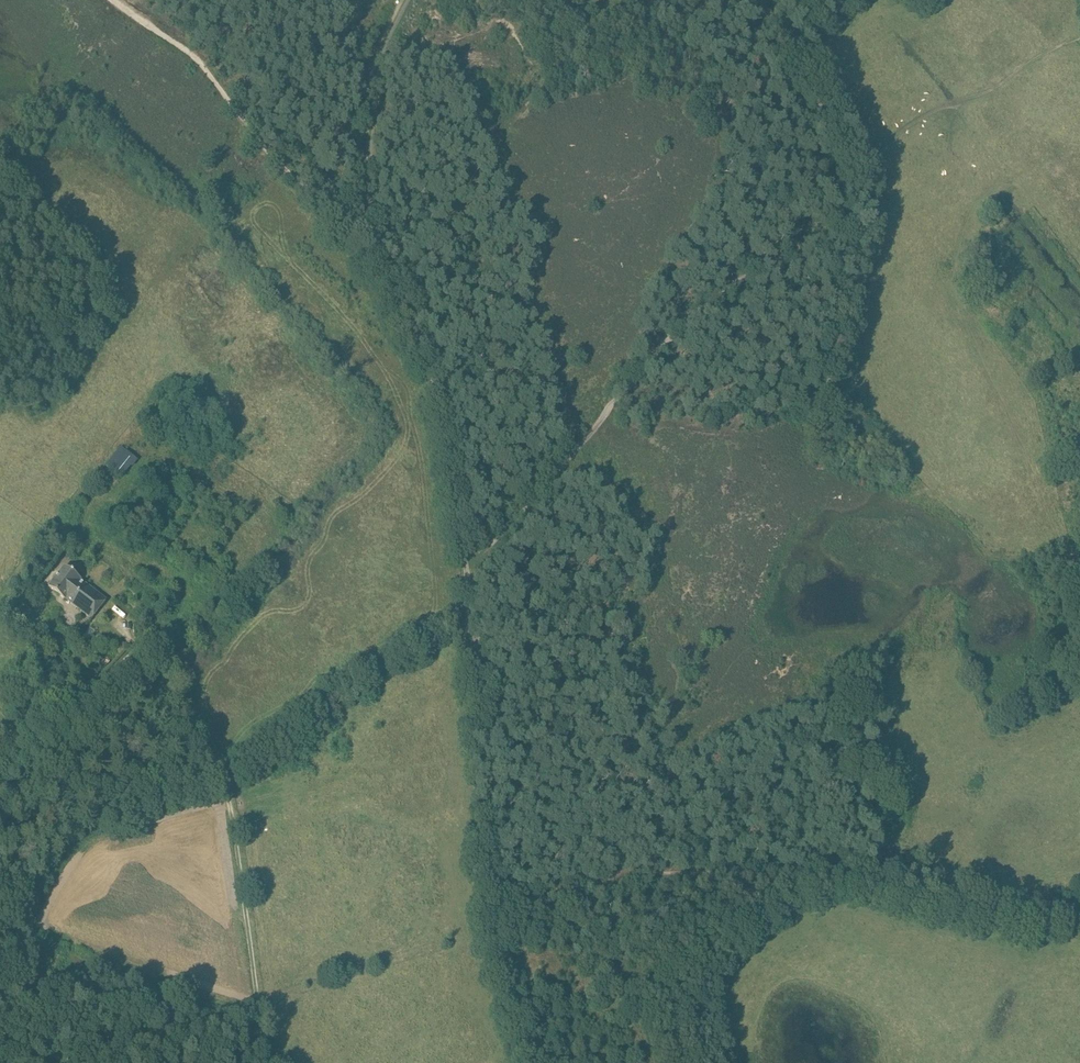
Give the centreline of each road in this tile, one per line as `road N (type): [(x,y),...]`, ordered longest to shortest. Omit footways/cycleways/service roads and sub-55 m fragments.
road 1 (track): [(0,780),(123,657),(149,643),(203,718),(229,779)]
road 2 (track): [(229,779),(258,1000)]

